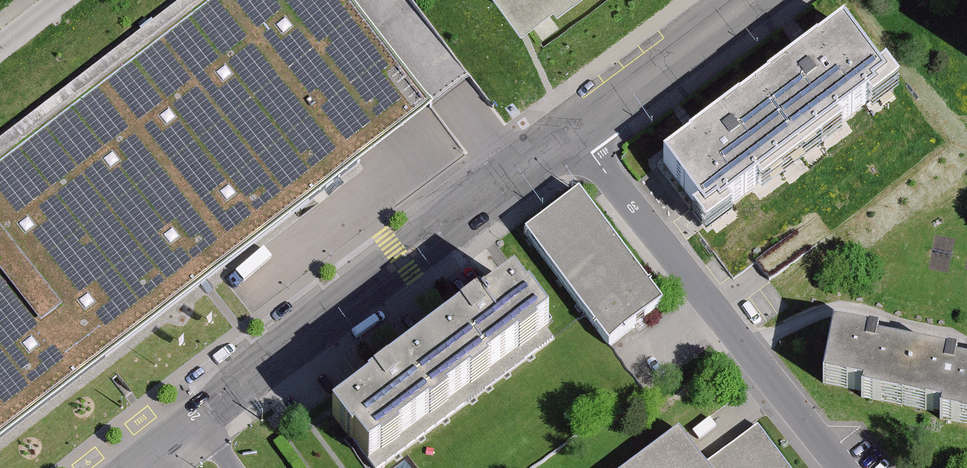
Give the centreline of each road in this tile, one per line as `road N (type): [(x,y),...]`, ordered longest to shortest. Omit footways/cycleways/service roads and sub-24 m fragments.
road 1 (residential): [(574,128),(194,420)]
road 2 (residential): [(574,128),(843,467)]
road 3 (residential): [(746,0),(574,128)]

